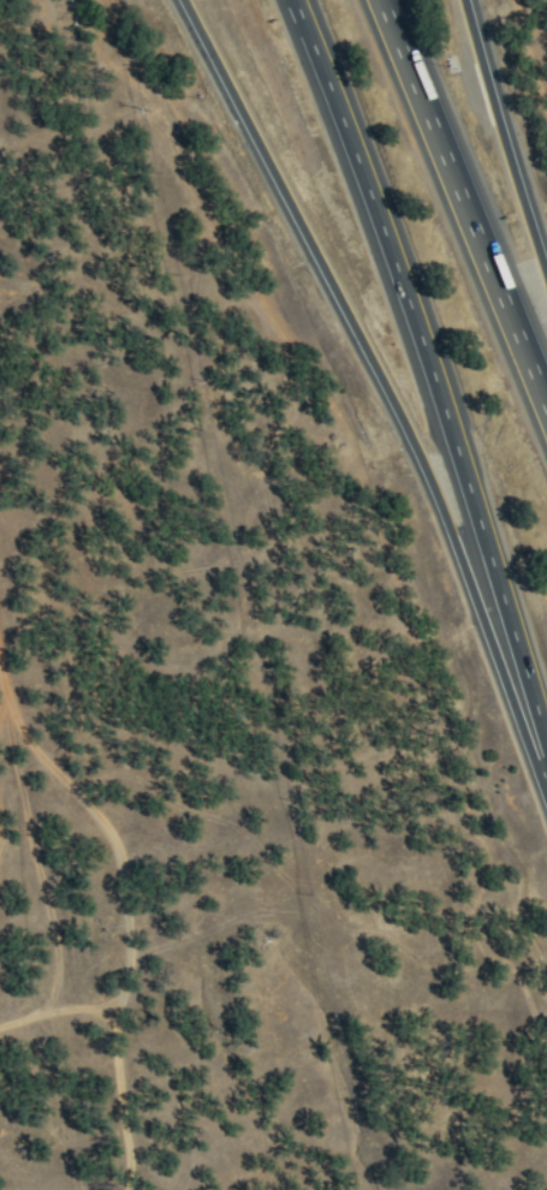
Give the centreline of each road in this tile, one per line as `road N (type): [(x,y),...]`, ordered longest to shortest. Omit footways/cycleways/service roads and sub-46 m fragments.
road 1 (motorway): [(174,0),(409,440),(546,781)]
road 2 (motorway): [(297,0),(436,376),(546,735)]
road 3 (motorway): [(546,389),(392,0)]
road 4 (motorway): [(546,253),(472,0)]

